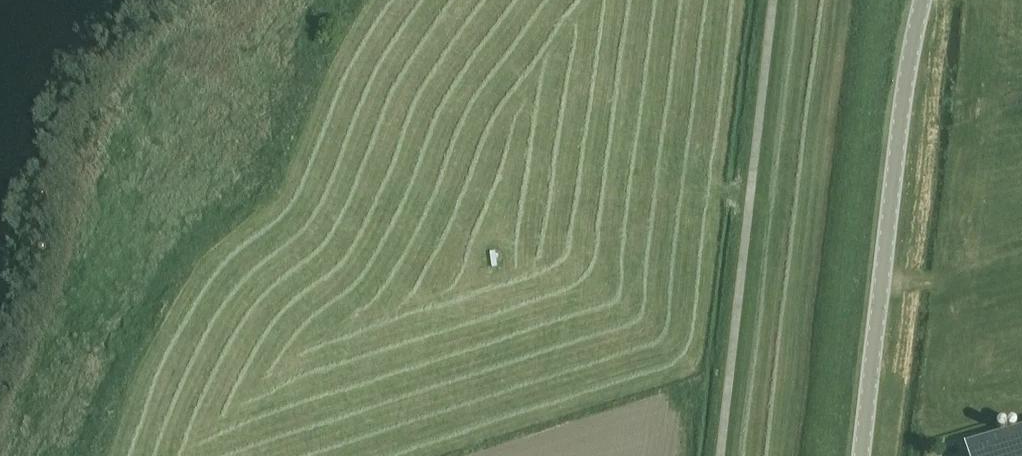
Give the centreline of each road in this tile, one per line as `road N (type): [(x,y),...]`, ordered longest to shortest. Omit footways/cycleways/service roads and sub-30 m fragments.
road 1 (unclassified): [(864,455),(921,0)]

